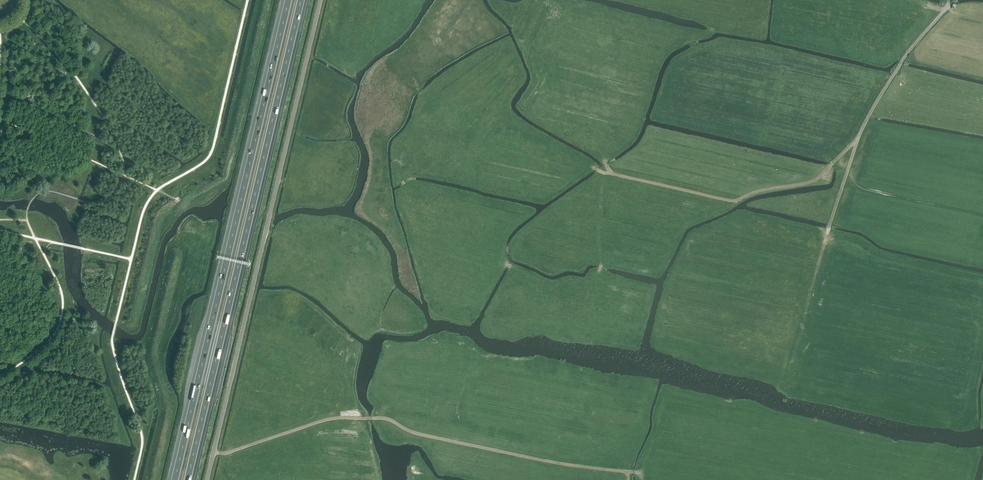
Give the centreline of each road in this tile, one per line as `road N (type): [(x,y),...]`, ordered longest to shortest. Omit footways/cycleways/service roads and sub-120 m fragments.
road 1 (motorway): [(286,0),(172,479)]
road 2 (unclassified): [(207,479),(320,0)]
road 3 (motorway): [(189,479),(302,0)]
road 4 (track): [(213,452),(332,418),(378,418),(537,459),(641,473),(642,479)]
road 5 (track): [(858,137),(814,180),(733,201),(588,166)]
road 6 (track): [(949,0),(858,137),(823,246)]

